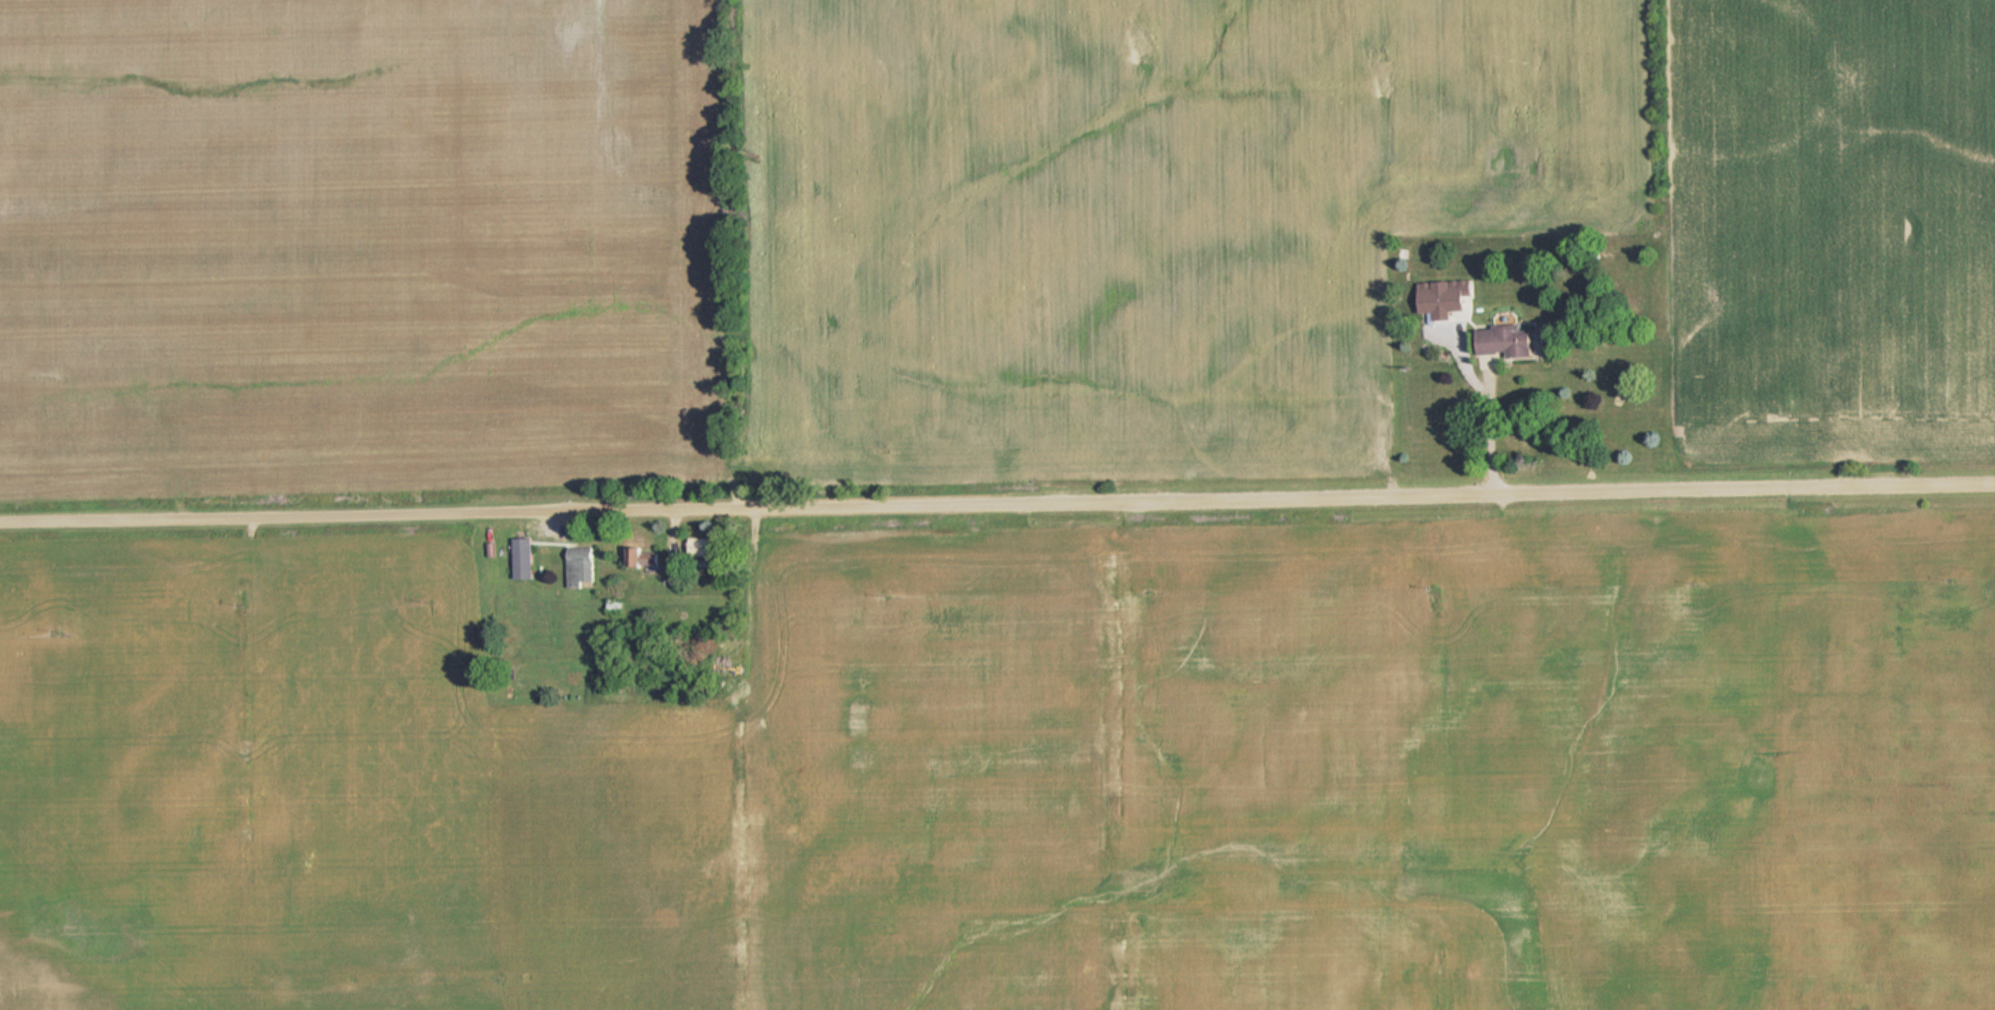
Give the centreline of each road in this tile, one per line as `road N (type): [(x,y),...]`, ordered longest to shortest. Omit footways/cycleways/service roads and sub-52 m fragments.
road 1 (residential): [(0,510),(1994,471)]

